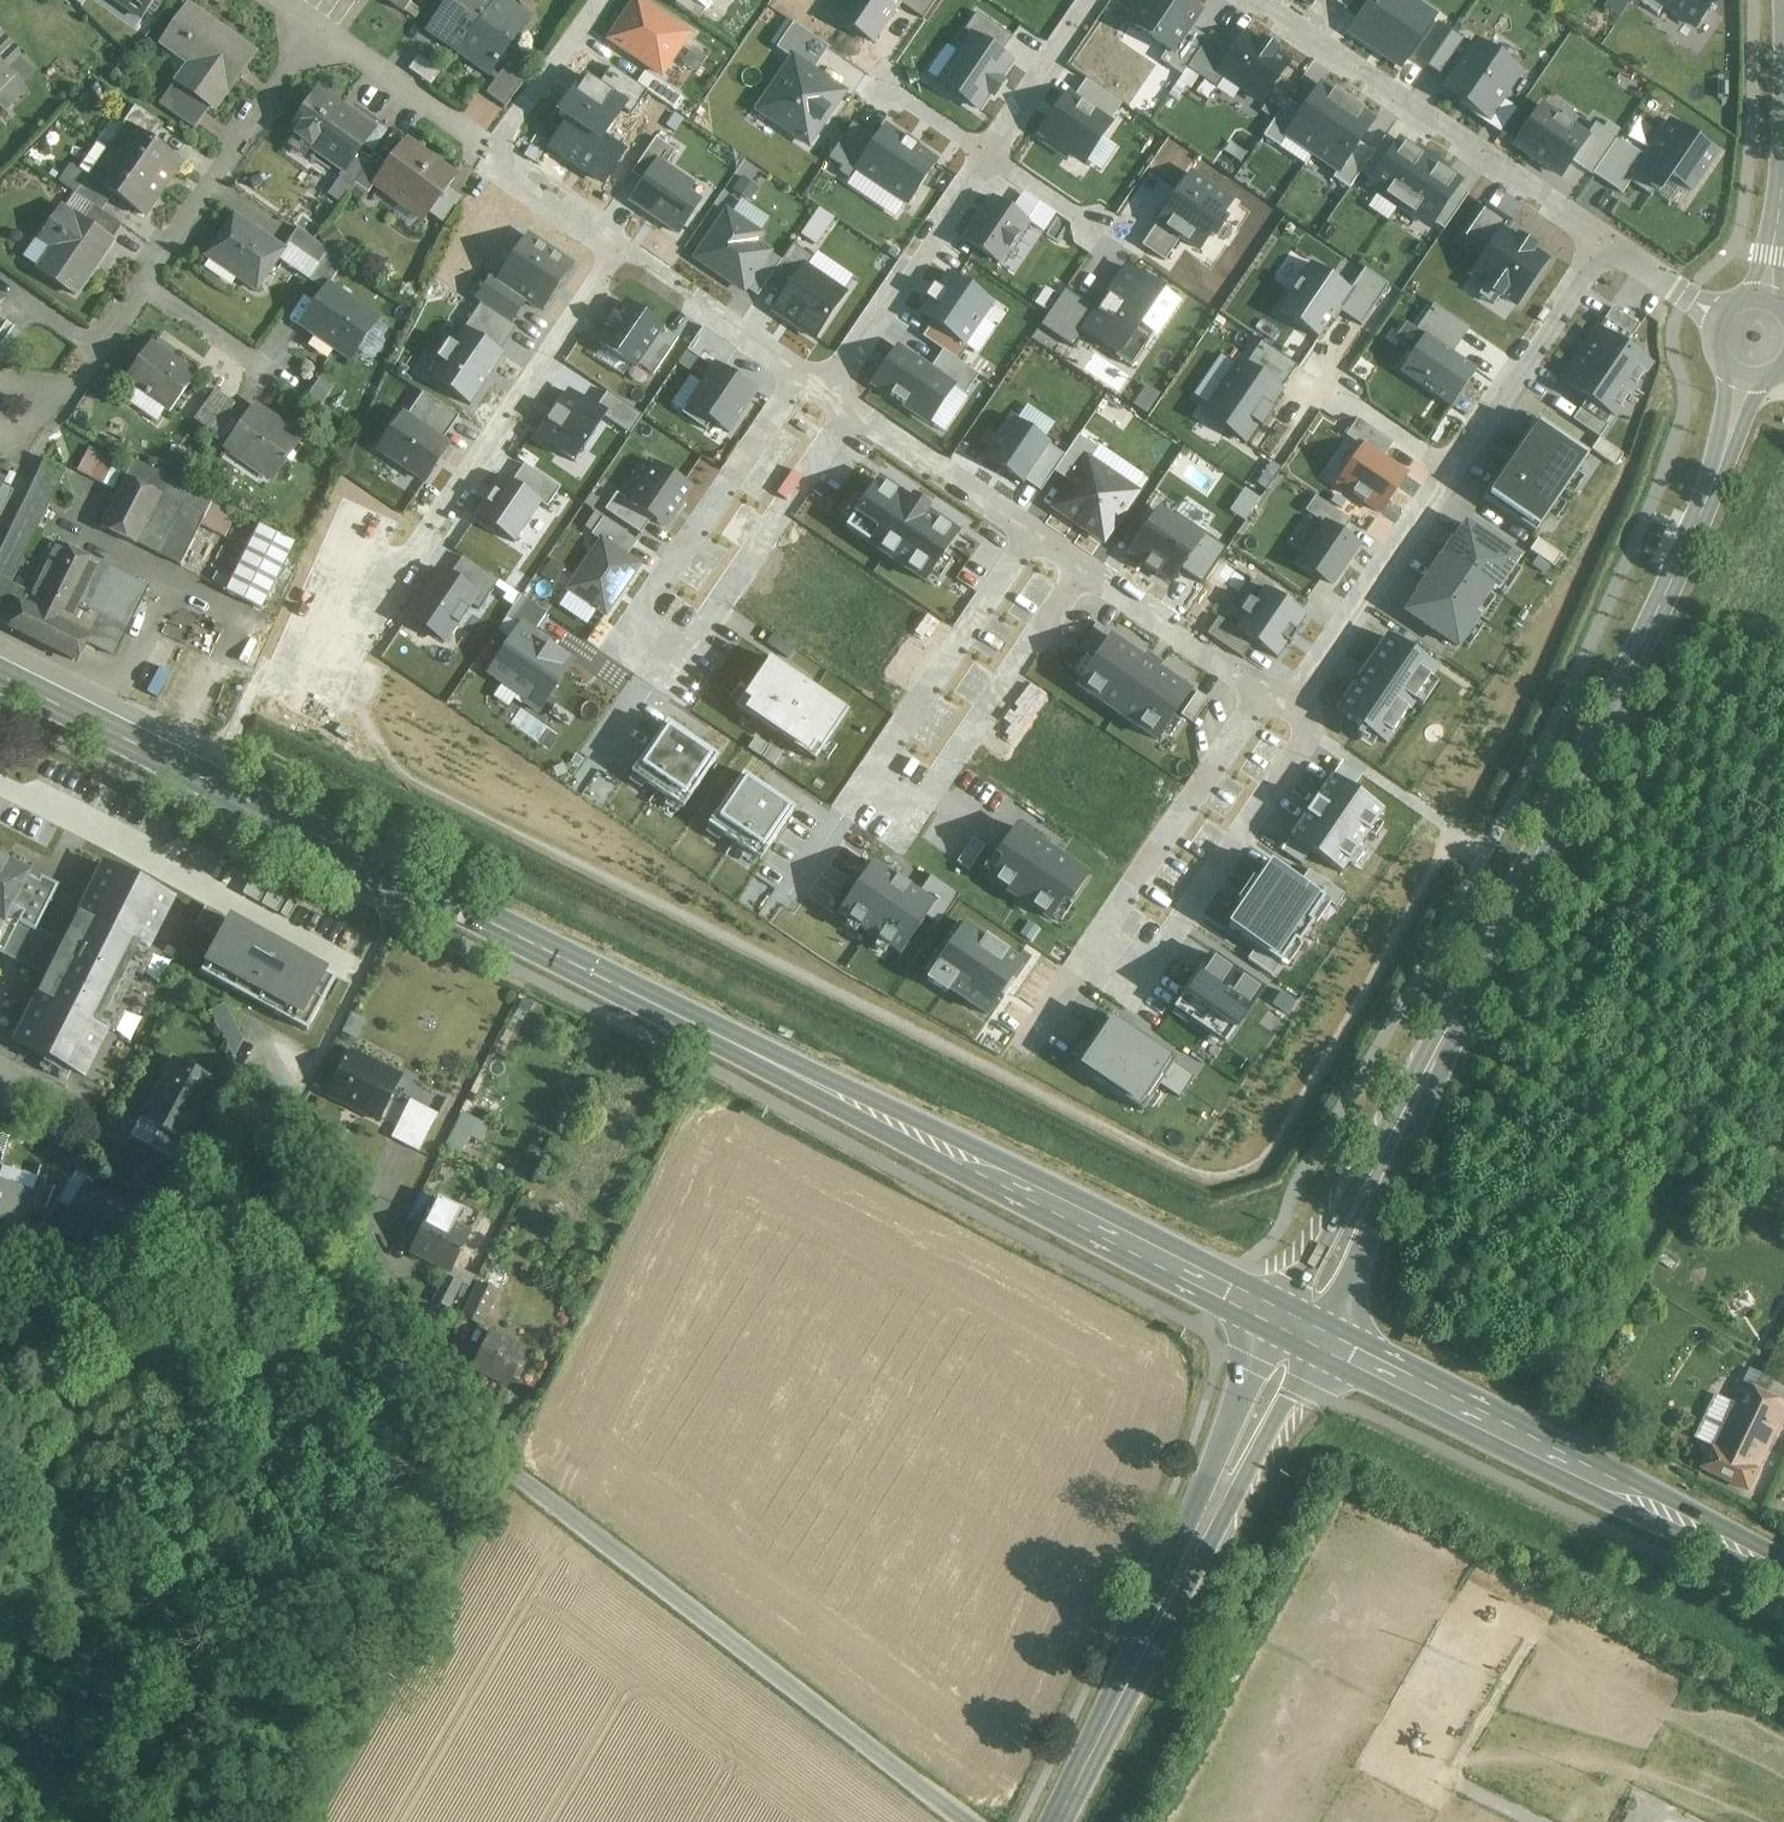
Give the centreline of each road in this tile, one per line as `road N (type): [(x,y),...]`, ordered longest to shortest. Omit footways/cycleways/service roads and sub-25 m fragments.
road 1 (primary): [(0,676),(1304,1330)]
road 2 (residential): [(1304,1330),(1685,553),(1740,390)]
road 3 (residential): [(1030,534),(851,801),(903,830),(1083,567)]
road 4 (residential): [(799,378),(622,644),(667,672),(850,408)]
road 5 (residential): [(993,1821),(516,1470),(450,1403)]
road 6 (residential): [(1259,687),(1091,941),(1147,976),(1316,730)]
road 7 (tertiary): [(1057,1821),(1304,1330)]
road 8 (primary): [(1304,1330),(1783,1571)]
road 9 (residential): [(621,258),(335,666)]
road 10 (residential): [(317,29),(63,401),(16,409)]
road 11 (residential): [(450,1403),(326,1344),(220,1307),(0,1278)]
road 12 (residential): [(246,1008),(450,1403)]
road 13 (residential): [(1243,0),(1604,245)]
road 14 (residential): [(1766,293),(1781,0)]
road 15 (residential): [(1451,473),(1291,709)]
road 16 (residential): [(827,394),(986,158)]
road 17 (residential): [(1604,245),(1451,473)]
road 18 (residential): [(1030,534),(850,408)]
road 19 (residential): [(799,378),(621,258)]
road 20 (residential): [(1259,687),(1083,567)]
road 21 (residential): [(602,0),(490,160)]
road 22 (residential): [(317,29),(473,141)]
road 23 (residential): [(986,158),(1089,0)]
road 24 (residential): [(1449,834),(1316,730)]
road 25 (residential): [(621,258),(490,160)]
road 26 (residential): [(1451,473),(1333,399)]
road 27 (residential): [(1604,245),(1714,324)]
road 28 (residential): [(884,90),(986,158)]

